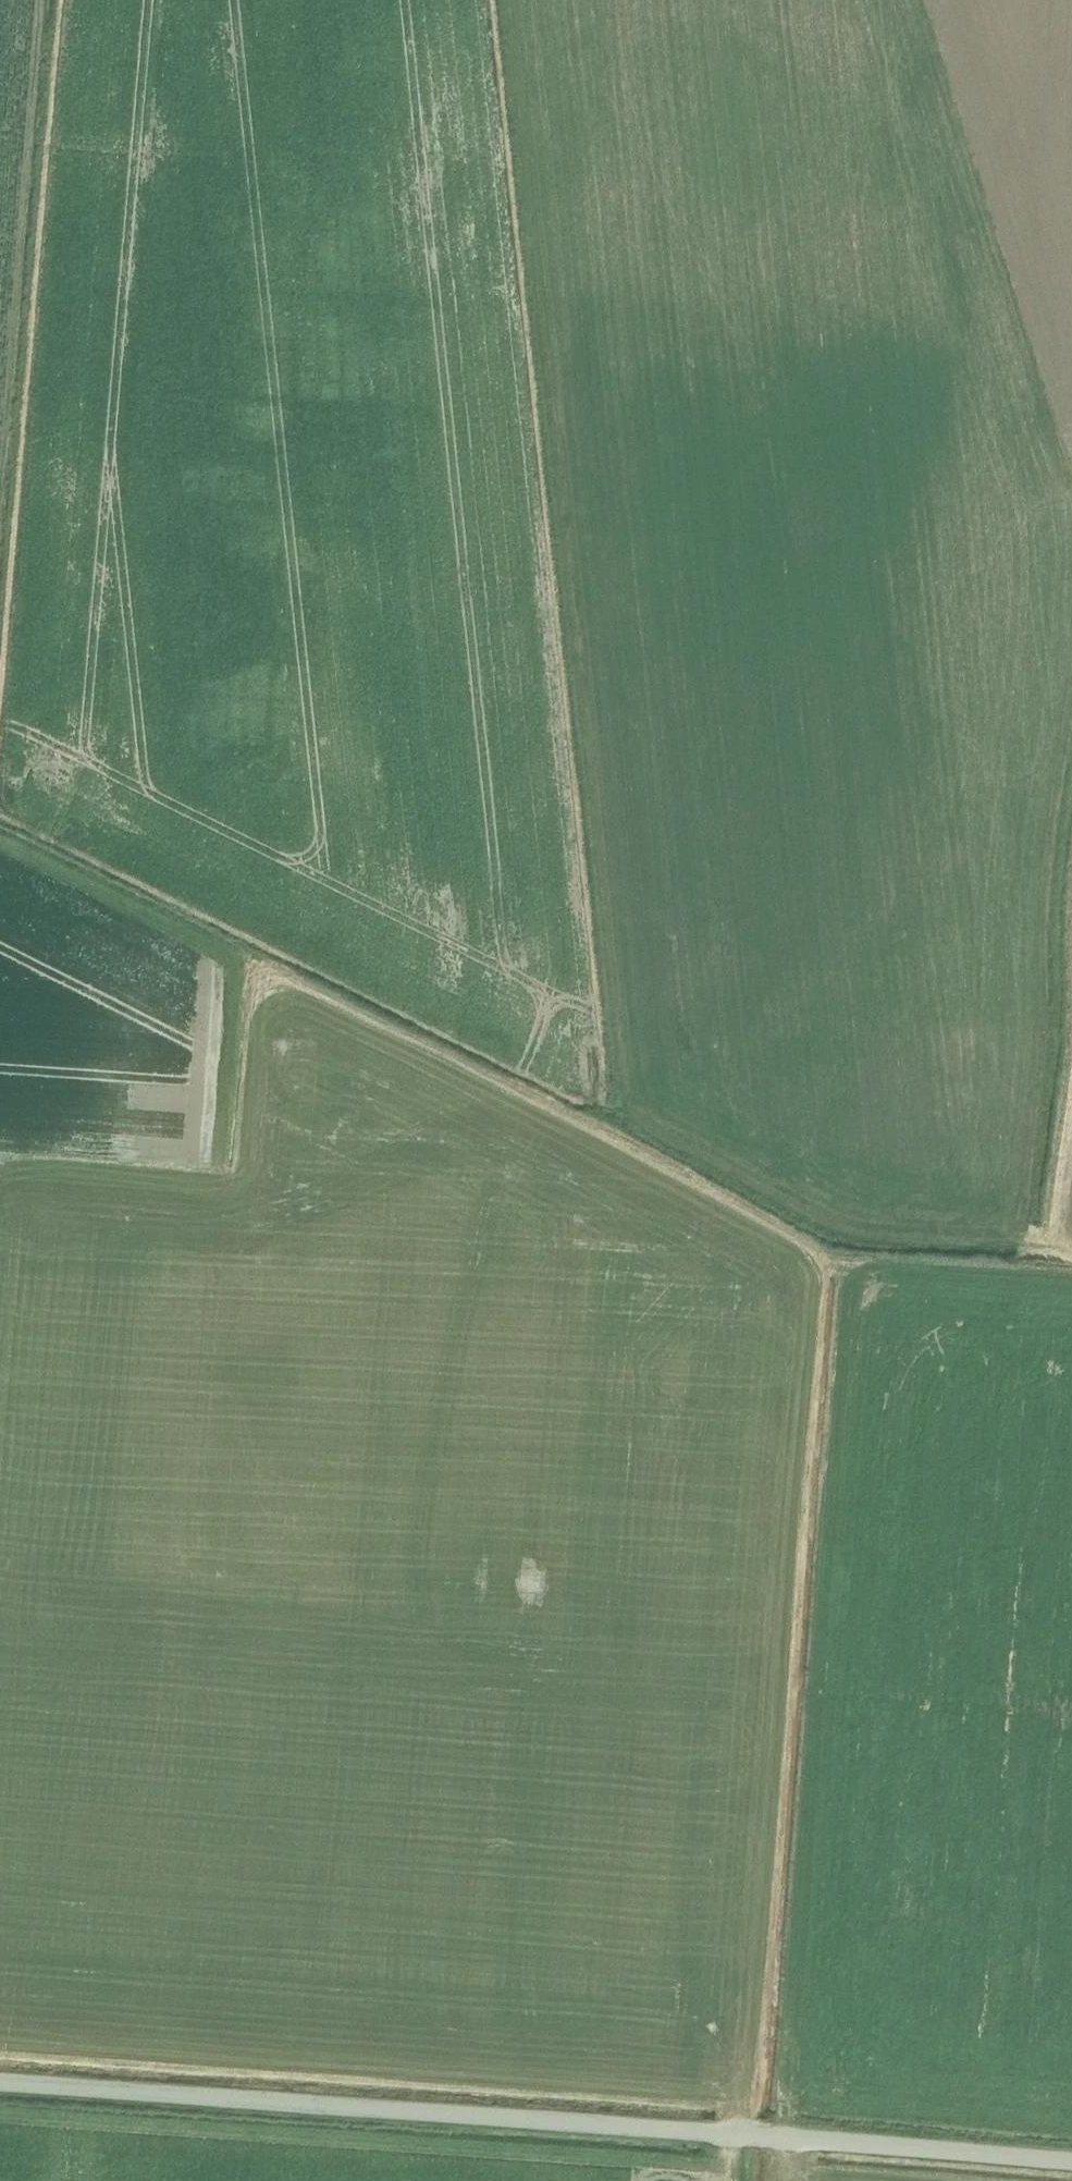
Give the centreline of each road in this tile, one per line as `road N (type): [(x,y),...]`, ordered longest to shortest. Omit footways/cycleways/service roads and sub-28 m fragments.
road 1 (unclassified): [(1071,2164),(0,2086)]

